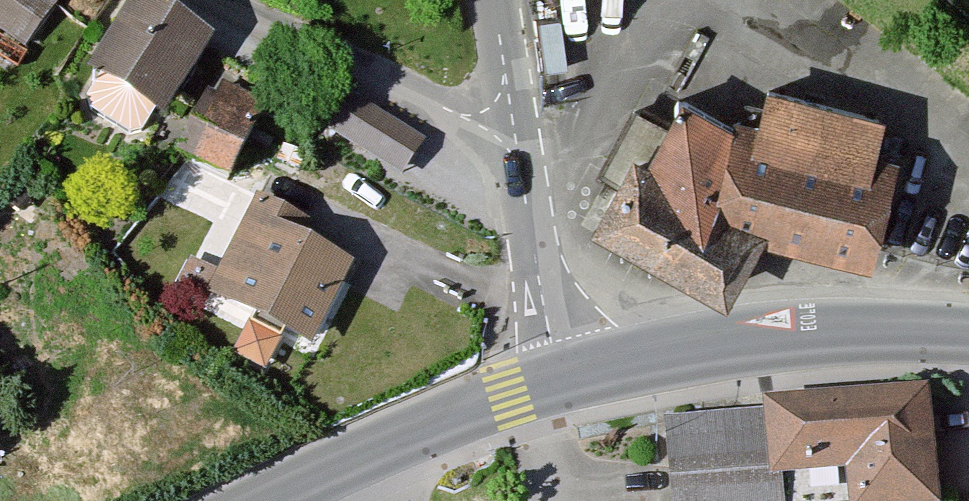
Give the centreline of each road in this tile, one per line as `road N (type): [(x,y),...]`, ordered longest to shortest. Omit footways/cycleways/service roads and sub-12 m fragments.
road 1 (secondary): [(968,335),(739,343),(571,377)]
road 2 (residential): [(516,139),(219,0)]
road 3 (secondary): [(269,500),(485,403),(571,377)]
road 4 (unclassified): [(571,377),(516,139)]
road 5 (unclassified): [(516,139),(492,0)]

